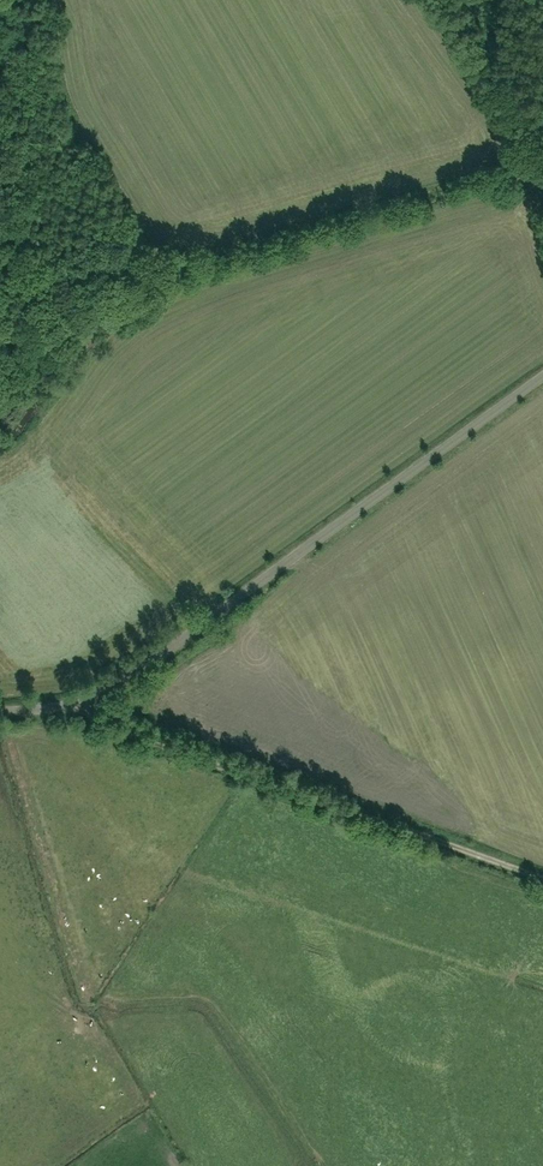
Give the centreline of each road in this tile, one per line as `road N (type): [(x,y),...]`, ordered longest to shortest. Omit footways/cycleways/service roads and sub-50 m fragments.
road 1 (unclassified): [(77,703),(122,681),(542,377)]
road 2 (track): [(542,866),(77,703)]

